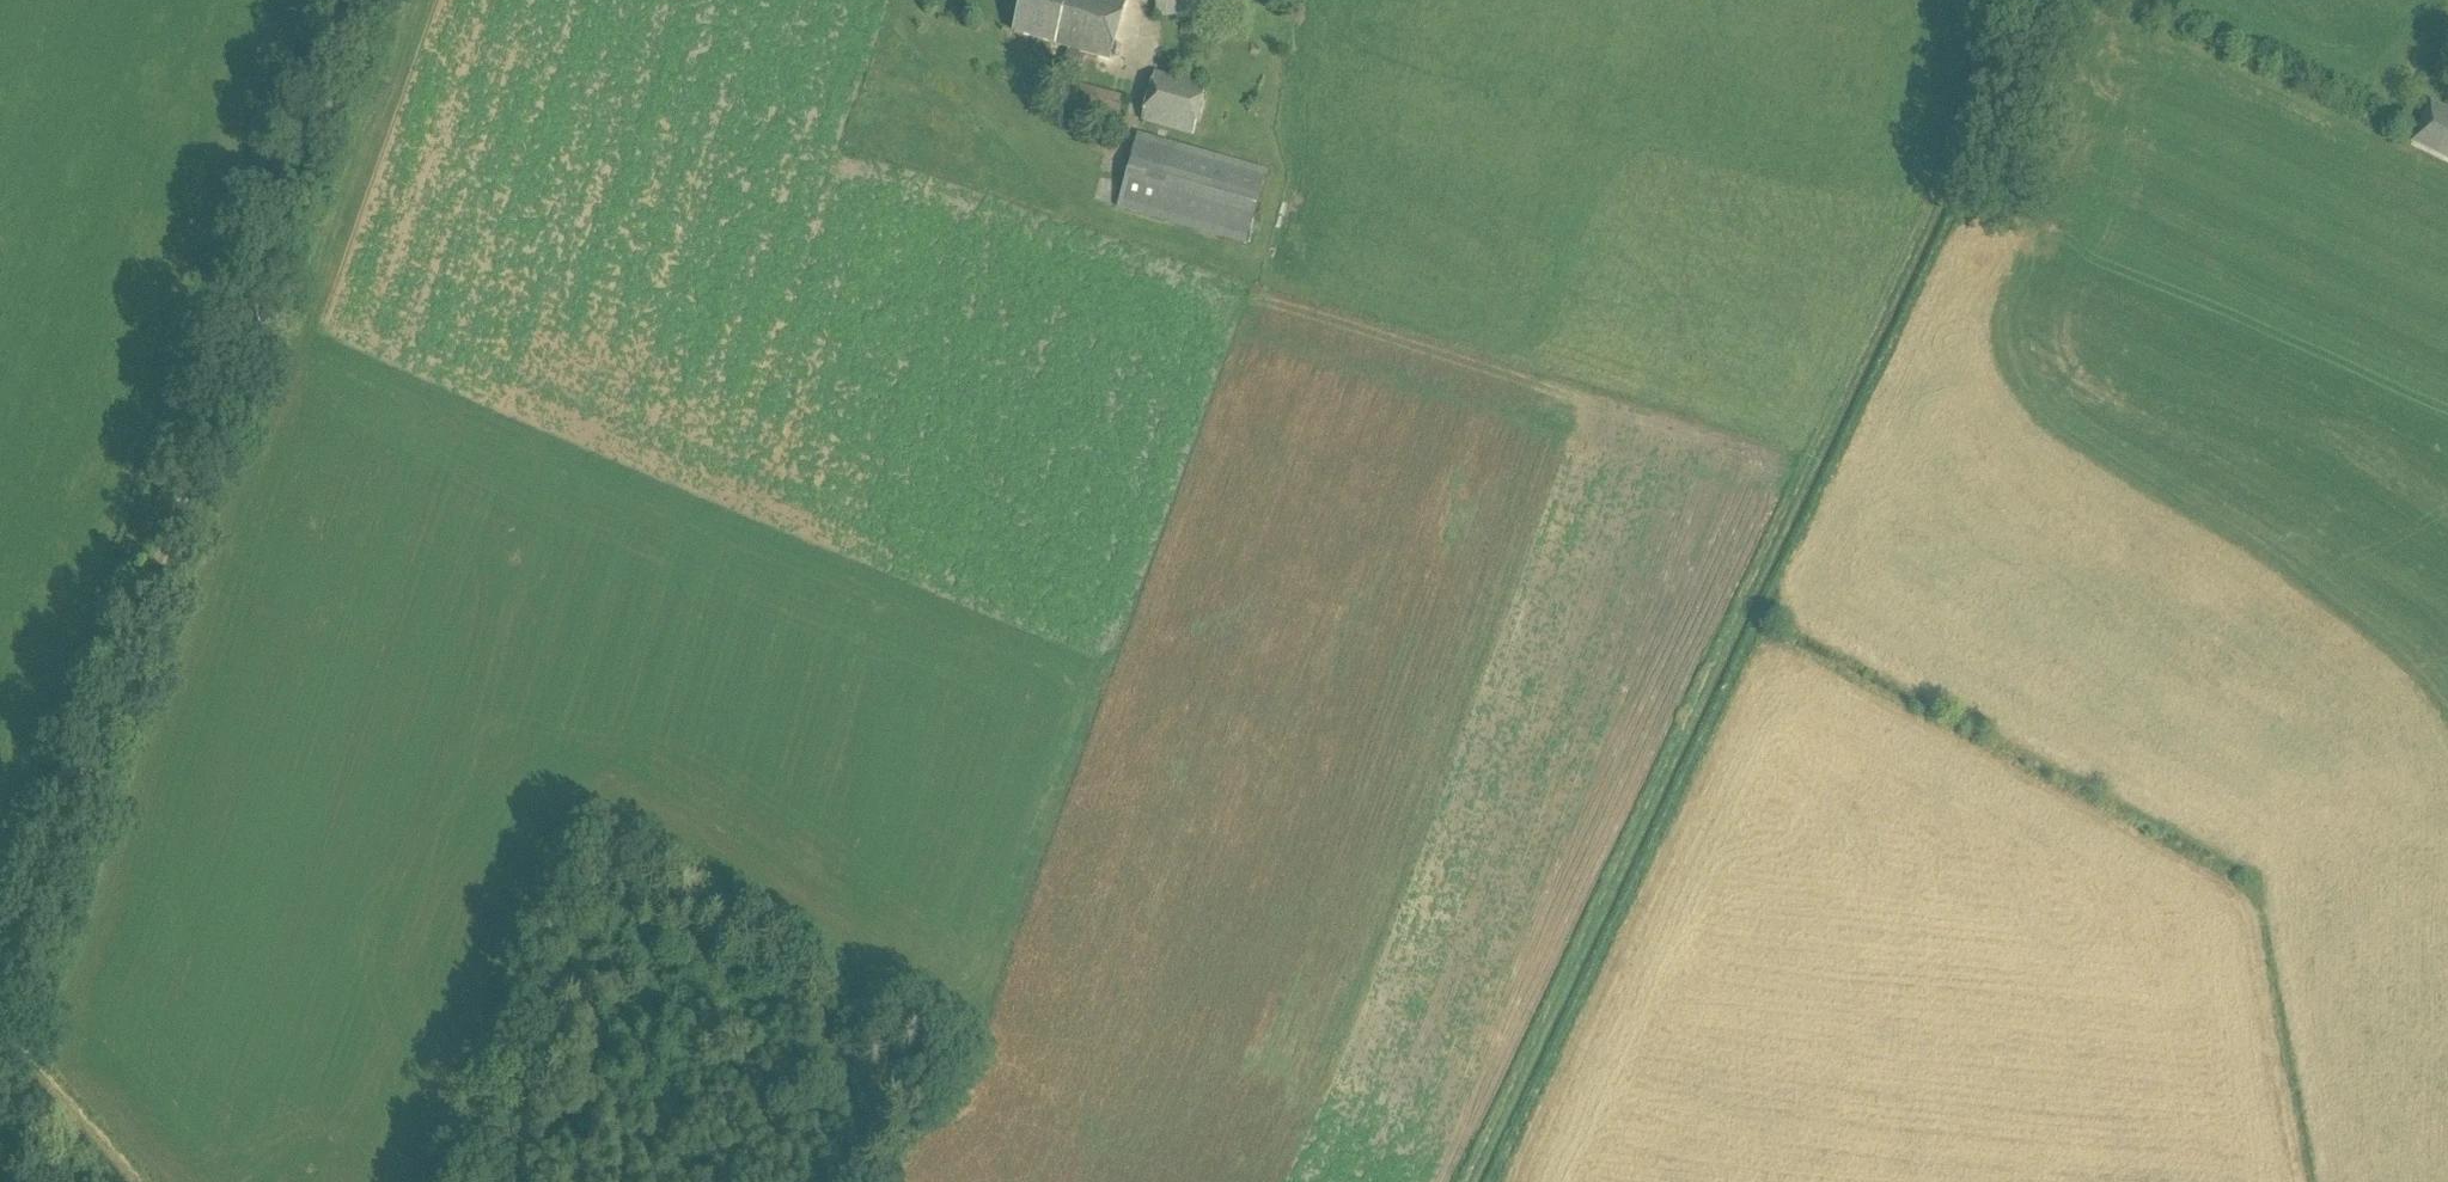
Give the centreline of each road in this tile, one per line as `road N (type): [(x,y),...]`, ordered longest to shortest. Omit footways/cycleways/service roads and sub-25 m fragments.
road 1 (track): [(336,0),(0,952)]

